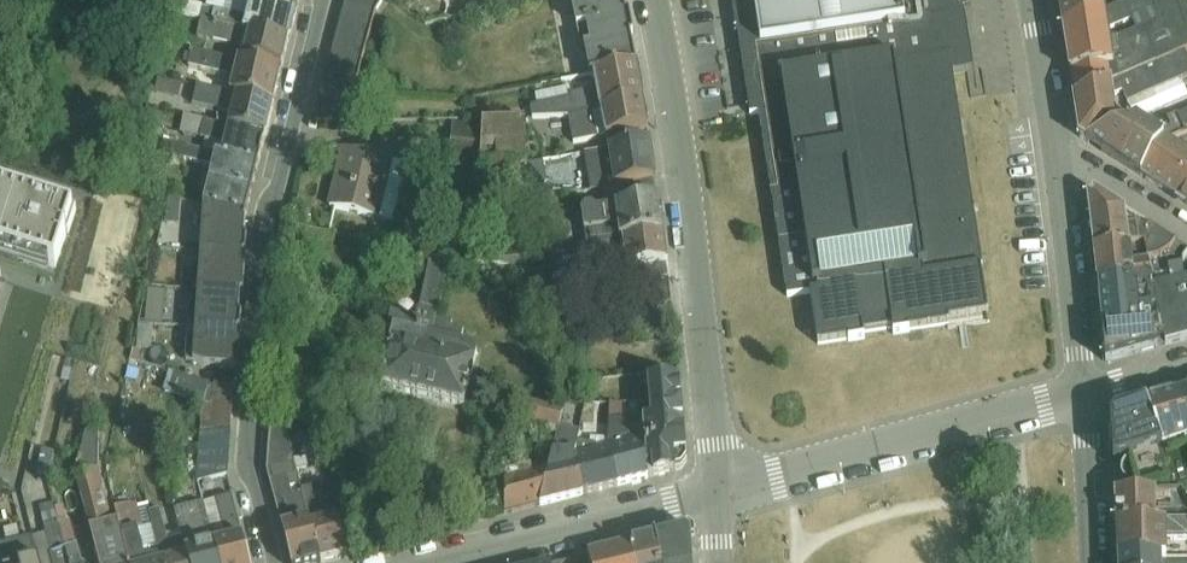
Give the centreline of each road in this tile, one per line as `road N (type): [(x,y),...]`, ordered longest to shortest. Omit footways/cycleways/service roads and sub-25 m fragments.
road 1 (unclassified): [(325,0),(265,224),(252,480),(273,562)]
road 2 (tertiary): [(652,0),(694,251),(719,494)]
road 3 (tertiary): [(1087,393),(719,494)]
road 4 (tertiary): [(719,494),(435,562)]
road 5 (tertiary): [(1087,393),(1057,149)]
road 6 (tertiary): [(1097,562),(1087,393)]
road 7 (unclassified): [(1186,229),(1057,149)]
road 8 (tertiary): [(1057,149),(1030,0)]

